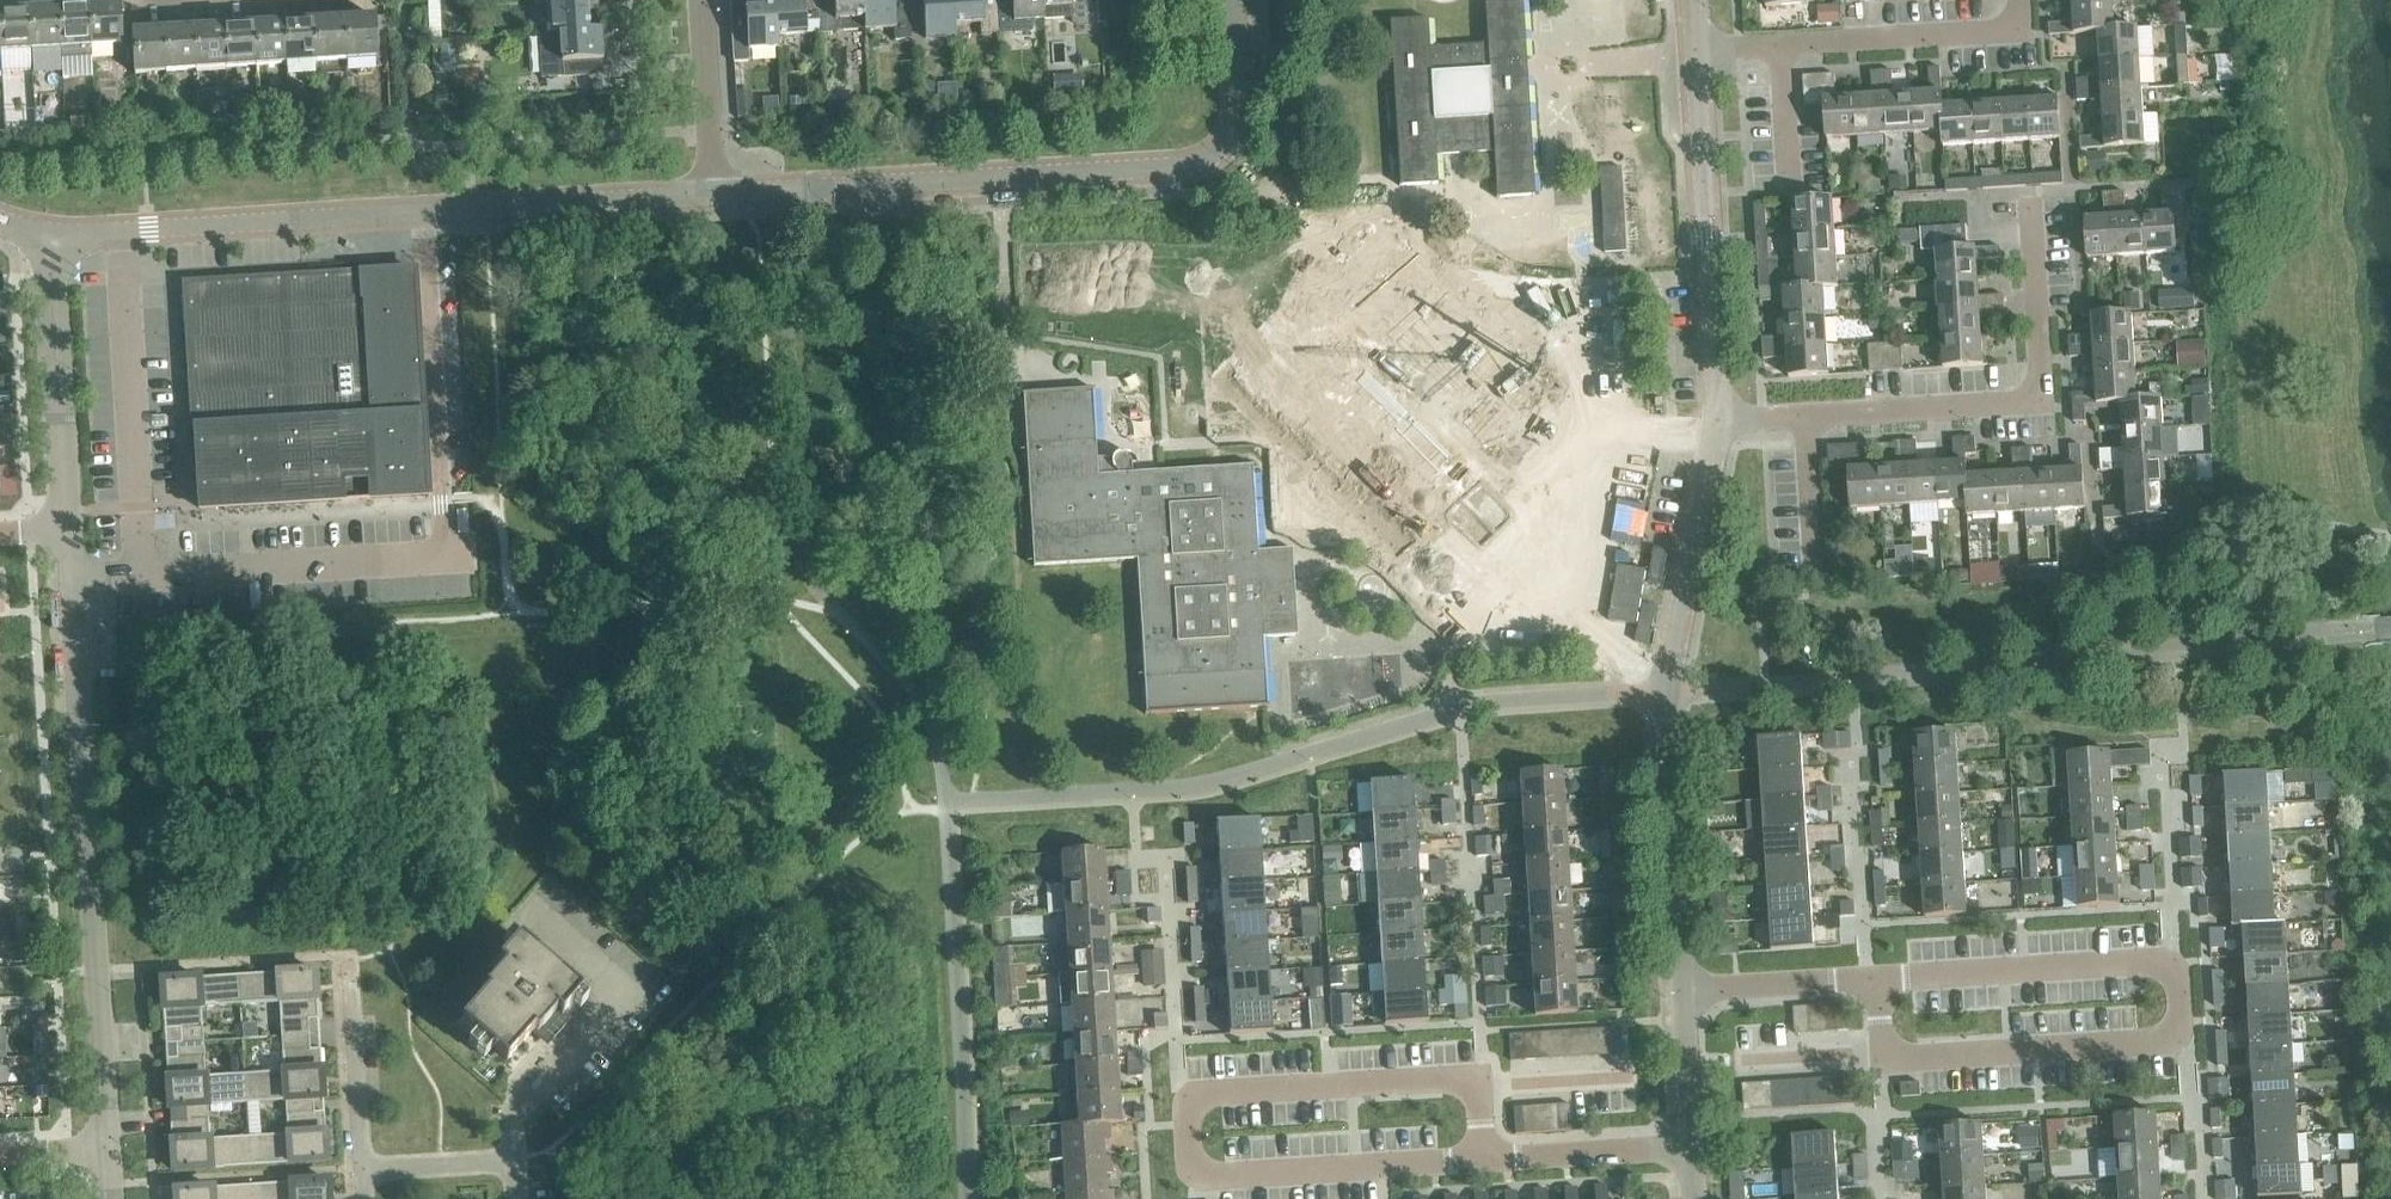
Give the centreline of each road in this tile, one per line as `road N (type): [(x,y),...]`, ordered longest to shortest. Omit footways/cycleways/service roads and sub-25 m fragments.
road 1 (residential): [(1489,1156),(1181,1173),(1178,1090),(1486,1073)]
road 2 (residential): [(1866,978),(2173,961),(2178,1041),(1870,1058)]
road 3 (tertiary): [(46,228),(712,195)]
road 4 (tertiary): [(712,195),(1179,165),(1216,154),(1231,122),(1226,0)]
road 5 (unclassified): [(64,528),(102,1142)]
road 6 (unclassified): [(1678,989),(1671,690),(1709,424)]
road 7 (residential): [(1709,424),(2040,402),(2026,193)]
road 8 (unclassified): [(1709,424),(1691,49)]
road 9 (residential): [(1691,49),(2011,28),(2009,0)]
road 10 (residential): [(518,1162),(526,1107),(626,995),(523,908)]
road 11 (unclassified): [(46,228),(64,528)]
road 12 (residential): [(364,1173),(351,964)]
road 13 (residential): [(1686,1145),(1489,1156)]
road 14 (residential): [(701,0),(712,195)]
road 15 (residential): [(1678,989),(1866,978)]
road 16 (unclassified): [(1686,1145),(1678,989)]
road 17 (residential): [(364,1173),(518,1162)]
road 18 (residential): [(1486,1073),(1635,1065)]
road 19 (residential): [(1870,1058),(1739,1066)]

